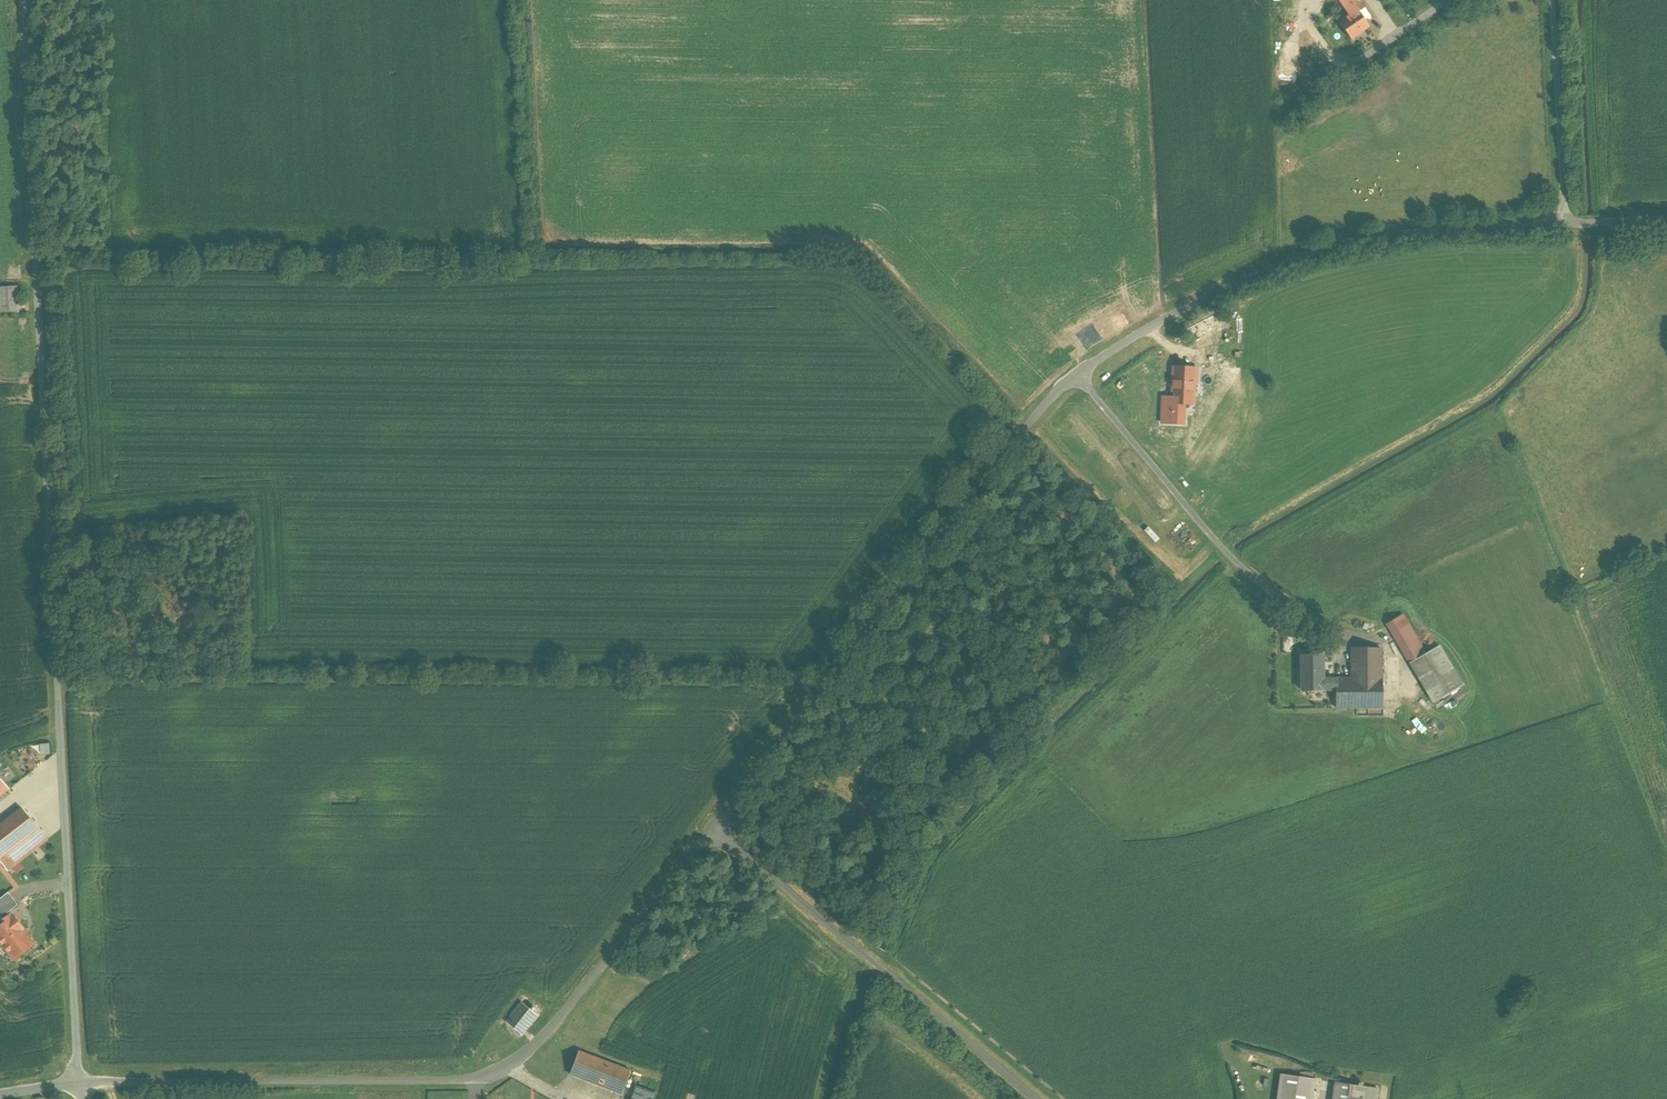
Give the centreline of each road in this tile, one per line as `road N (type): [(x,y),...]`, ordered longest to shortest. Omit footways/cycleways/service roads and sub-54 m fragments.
road 1 (unclassified): [(80,1083),(22,0)]
road 2 (unclassified): [(713,820),(535,1050),(497,1074),(443,1084),(80,1083)]
road 3 (unclassified): [(1080,378),(1039,413),(713,820)]
road 4 (unclassified): [(1562,225),(1440,231),(1328,252),(1215,293),(1080,378)]
road 5 (unclassified): [(713,820),(1035,1098)]
road 6 (unclassified): [(1080,378),(1236,563),(1349,637)]
road 7 (unclassified): [(1562,225),(1553,0)]

